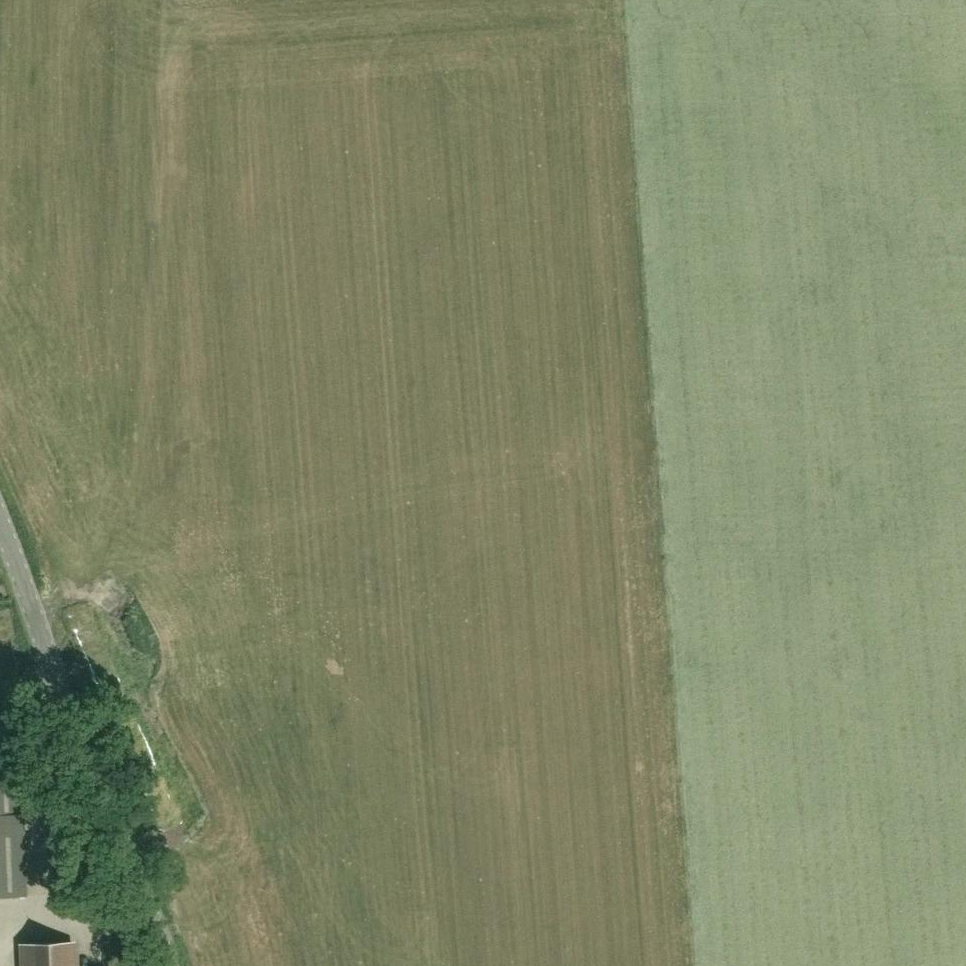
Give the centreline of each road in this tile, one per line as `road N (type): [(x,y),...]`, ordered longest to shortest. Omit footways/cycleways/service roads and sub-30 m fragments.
road 1 (tertiary): [(169,965),(0,516)]

